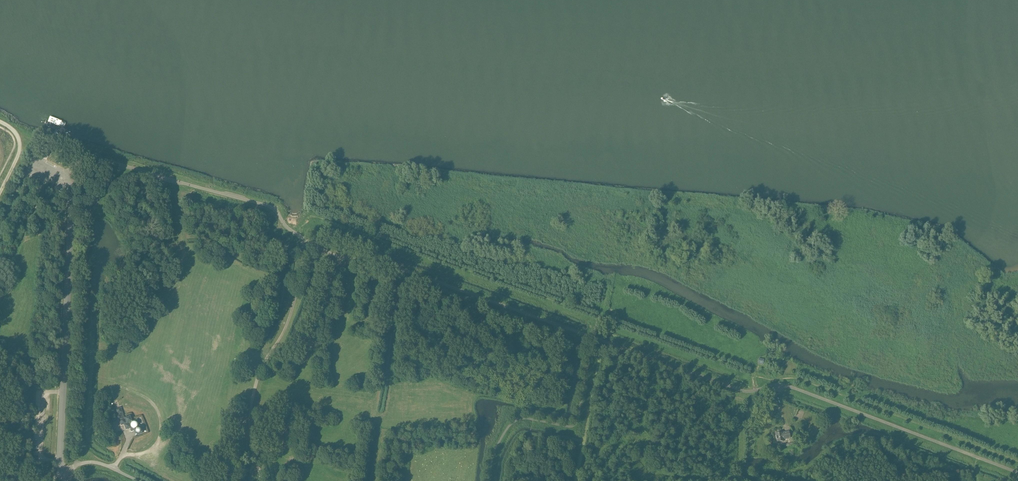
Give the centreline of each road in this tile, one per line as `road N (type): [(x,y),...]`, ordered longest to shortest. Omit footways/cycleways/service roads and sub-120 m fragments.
road 1 (unclassified): [(61,472),(71,194),(63,176),(46,169)]
road 2 (track): [(256,385),(329,397),(340,423),(317,445),(311,480)]

